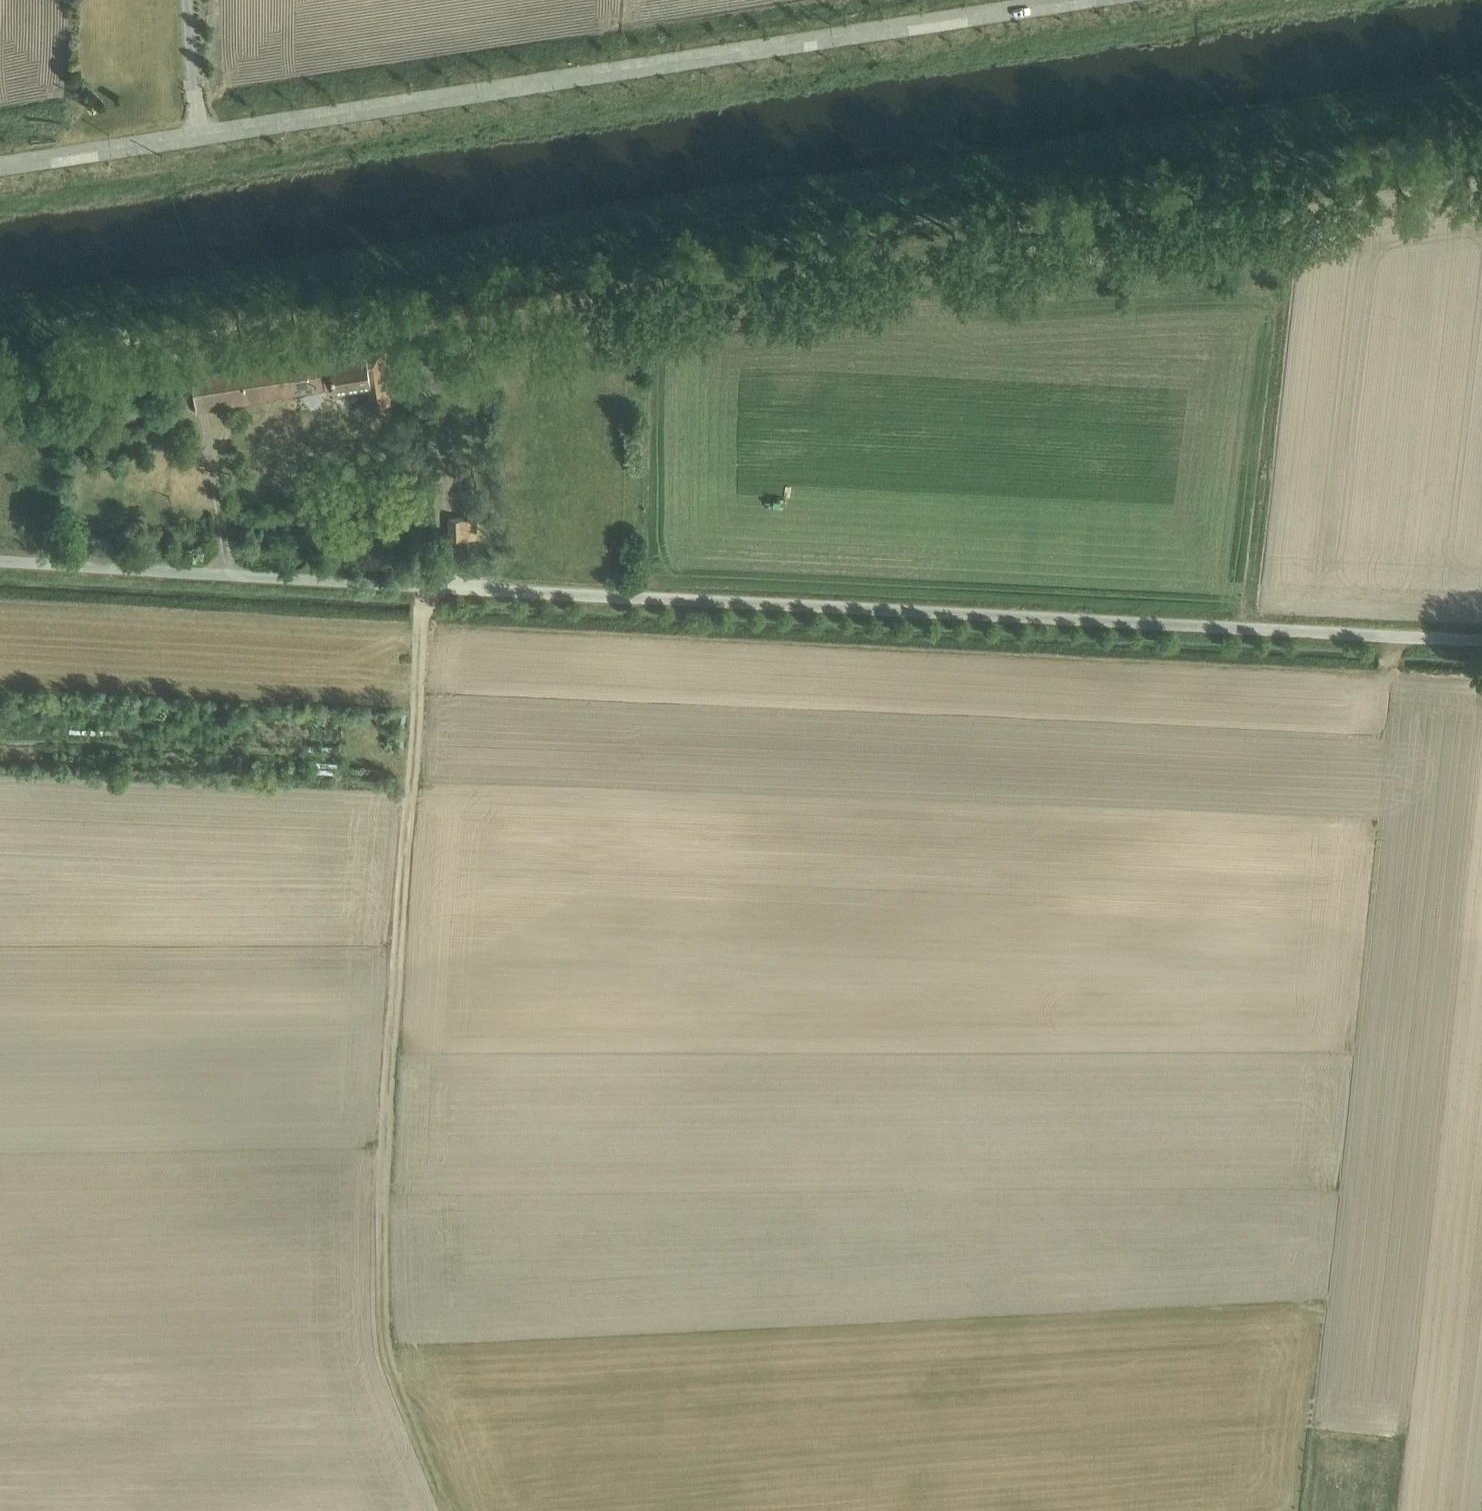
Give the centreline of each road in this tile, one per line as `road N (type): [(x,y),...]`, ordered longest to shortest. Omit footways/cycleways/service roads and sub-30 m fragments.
road 1 (unclassified): [(1481,641),(0,562)]
road 2 (unclassified): [(1041,0),(0,162)]

